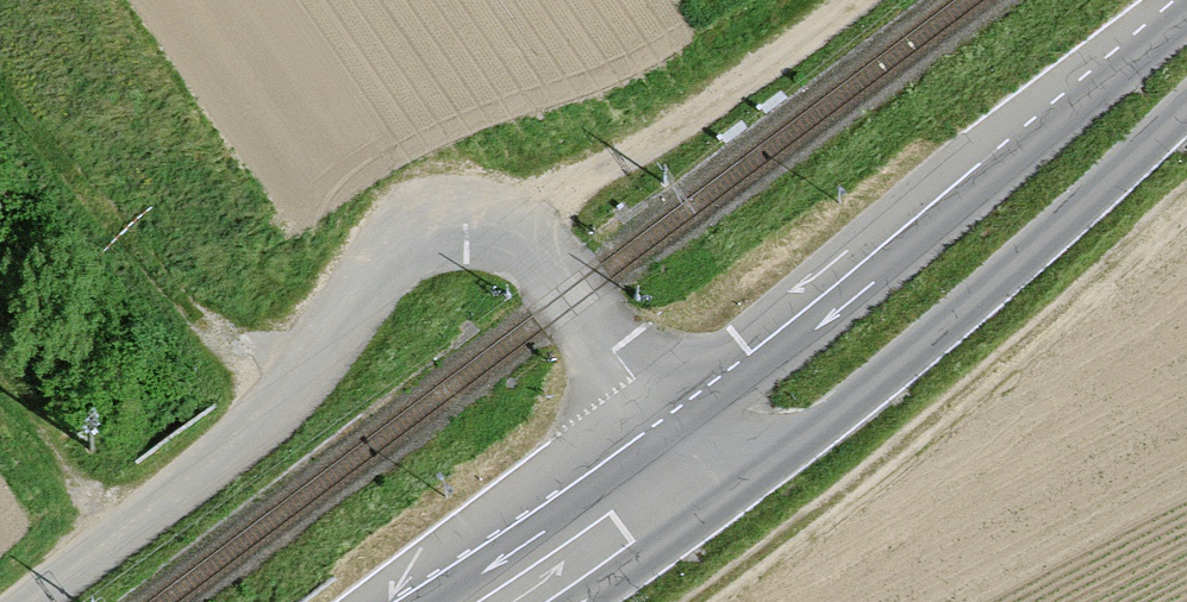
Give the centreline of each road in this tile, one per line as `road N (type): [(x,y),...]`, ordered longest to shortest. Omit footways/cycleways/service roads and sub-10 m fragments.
road 1 (unclassified): [(28,601),(291,408),(368,259),(418,223),(481,220),(574,300),(698,462)]
road 2 (track): [(1186,191),(1003,360),(692,601)]
road 3 (primary): [(698,462),(1186,69)]
road 4 (track): [(291,408),(160,284),(0,99)]
road 5 (track): [(840,0),(623,161),(498,234)]
road 6 (primary): [(488,601),(698,462)]

